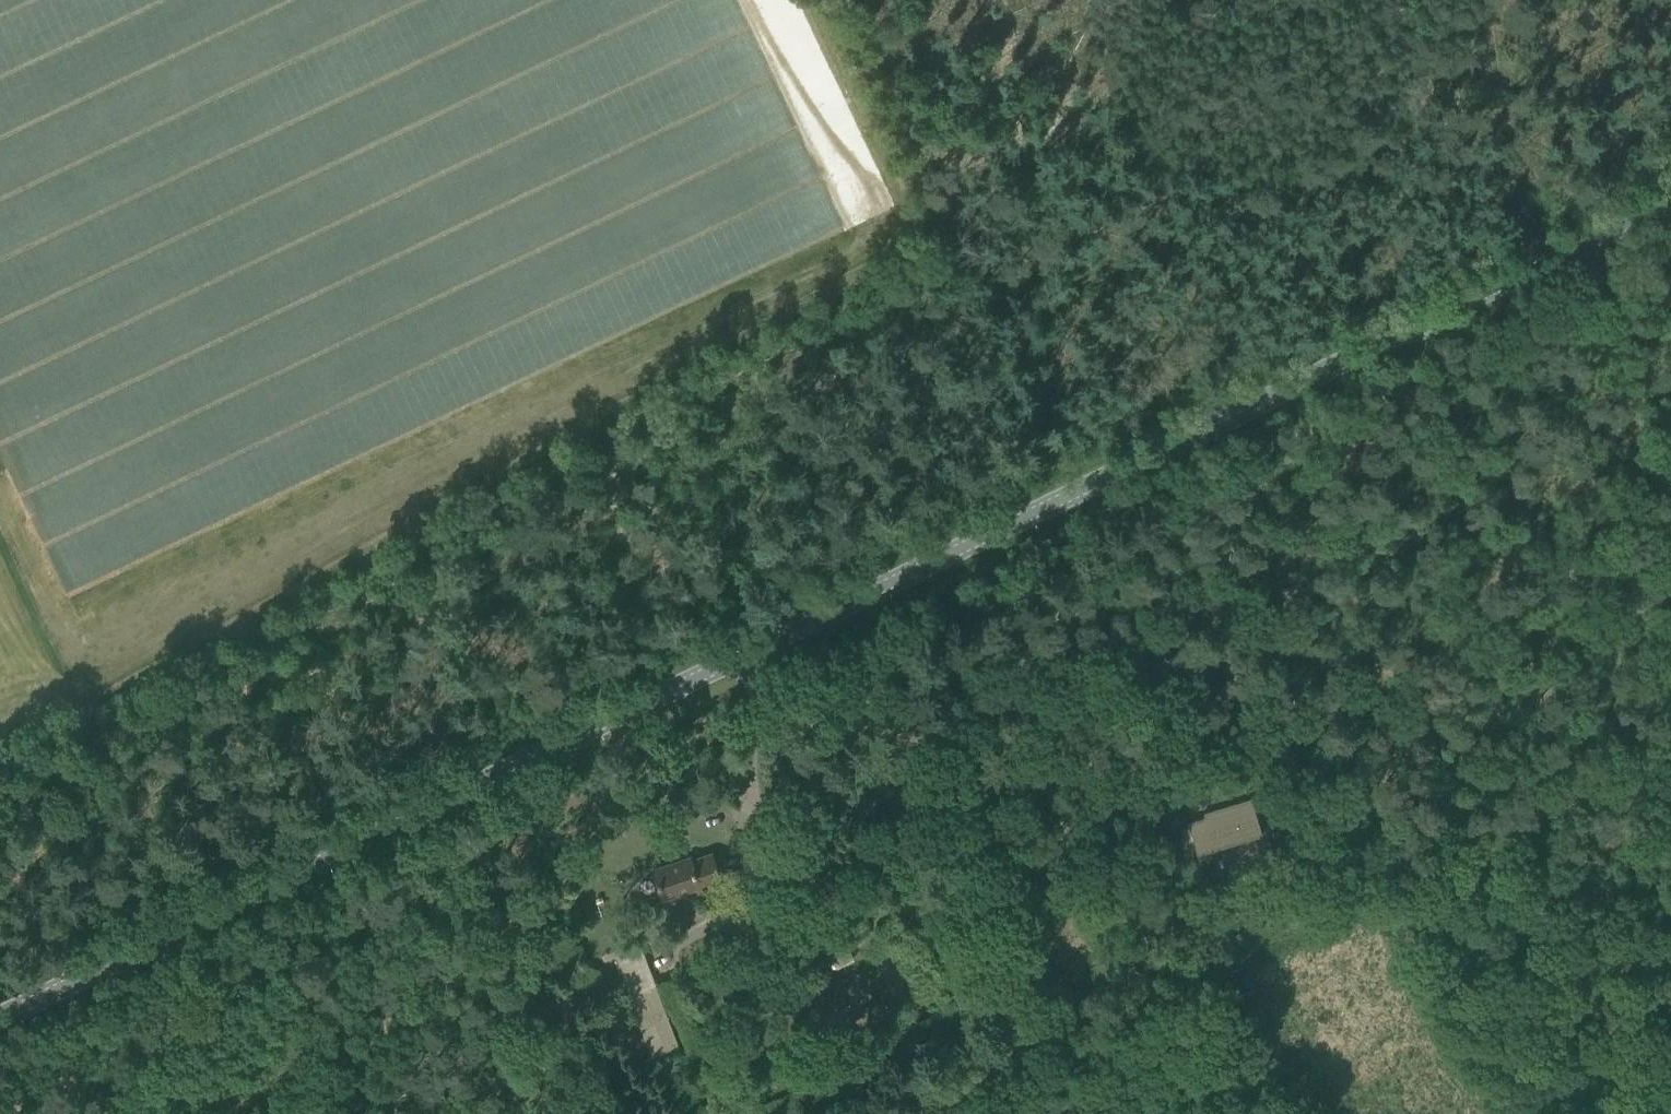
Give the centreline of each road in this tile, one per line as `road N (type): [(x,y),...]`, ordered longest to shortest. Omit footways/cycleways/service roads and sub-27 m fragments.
road 1 (unclassified): [(0,1012),(1670,200)]

